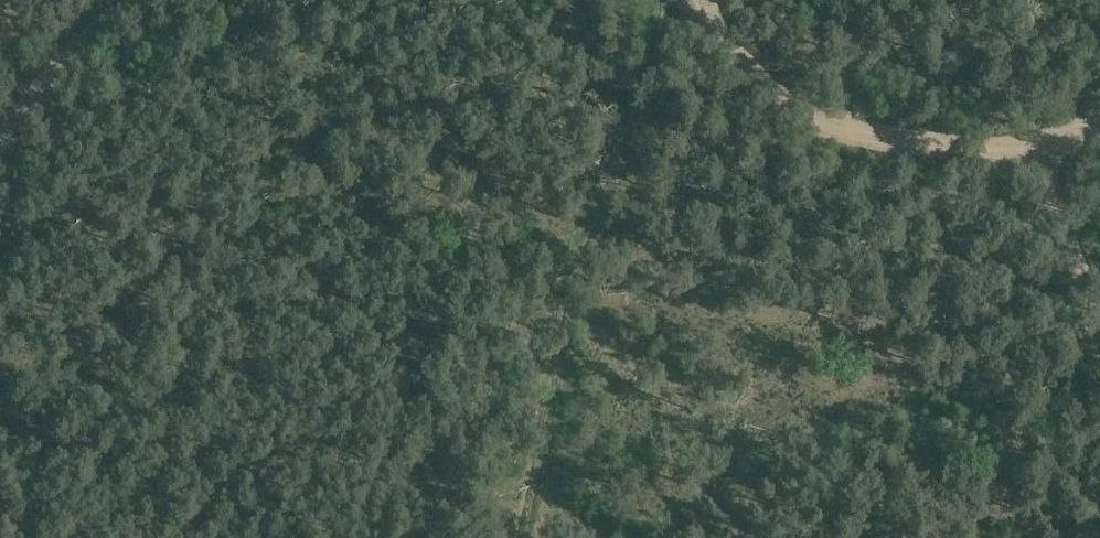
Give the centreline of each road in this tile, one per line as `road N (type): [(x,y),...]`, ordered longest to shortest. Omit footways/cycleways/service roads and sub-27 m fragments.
road 1 (track): [(520,537),(557,318),(576,253),(622,162),(661,0)]
road 2 (track): [(695,0),(788,107),(825,127),(922,146),(989,147),(1099,132)]
road 3 (track): [(0,144),(67,53),(140,0)]
road 4 (track): [(1099,297),(1074,252),(1046,142)]

